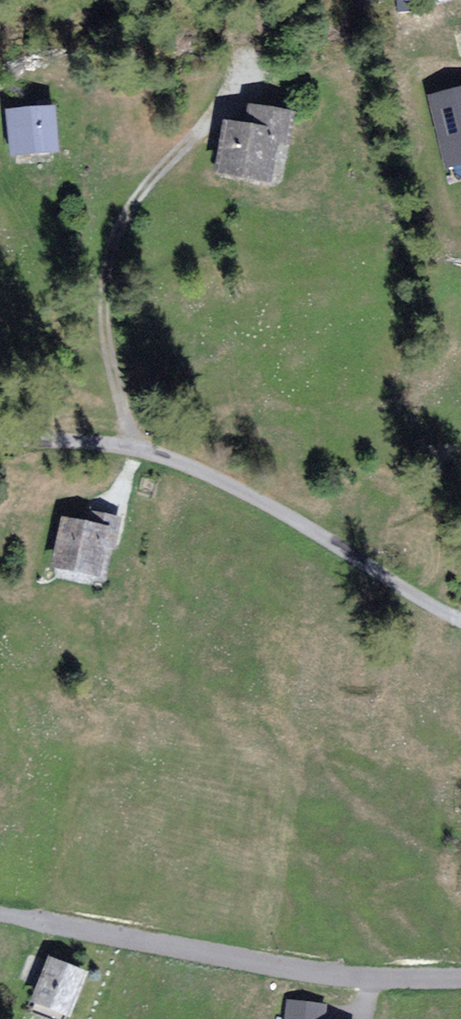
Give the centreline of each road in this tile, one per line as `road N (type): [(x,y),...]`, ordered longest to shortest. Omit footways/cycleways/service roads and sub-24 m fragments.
road 1 (residential): [(460,623),(325,536),(153,453),(0,442)]
road 2 (residential): [(460,982),(368,985),(0,919)]
road 3 (track): [(264,86),(175,163),(134,213),(110,275),(116,371),(135,452)]

